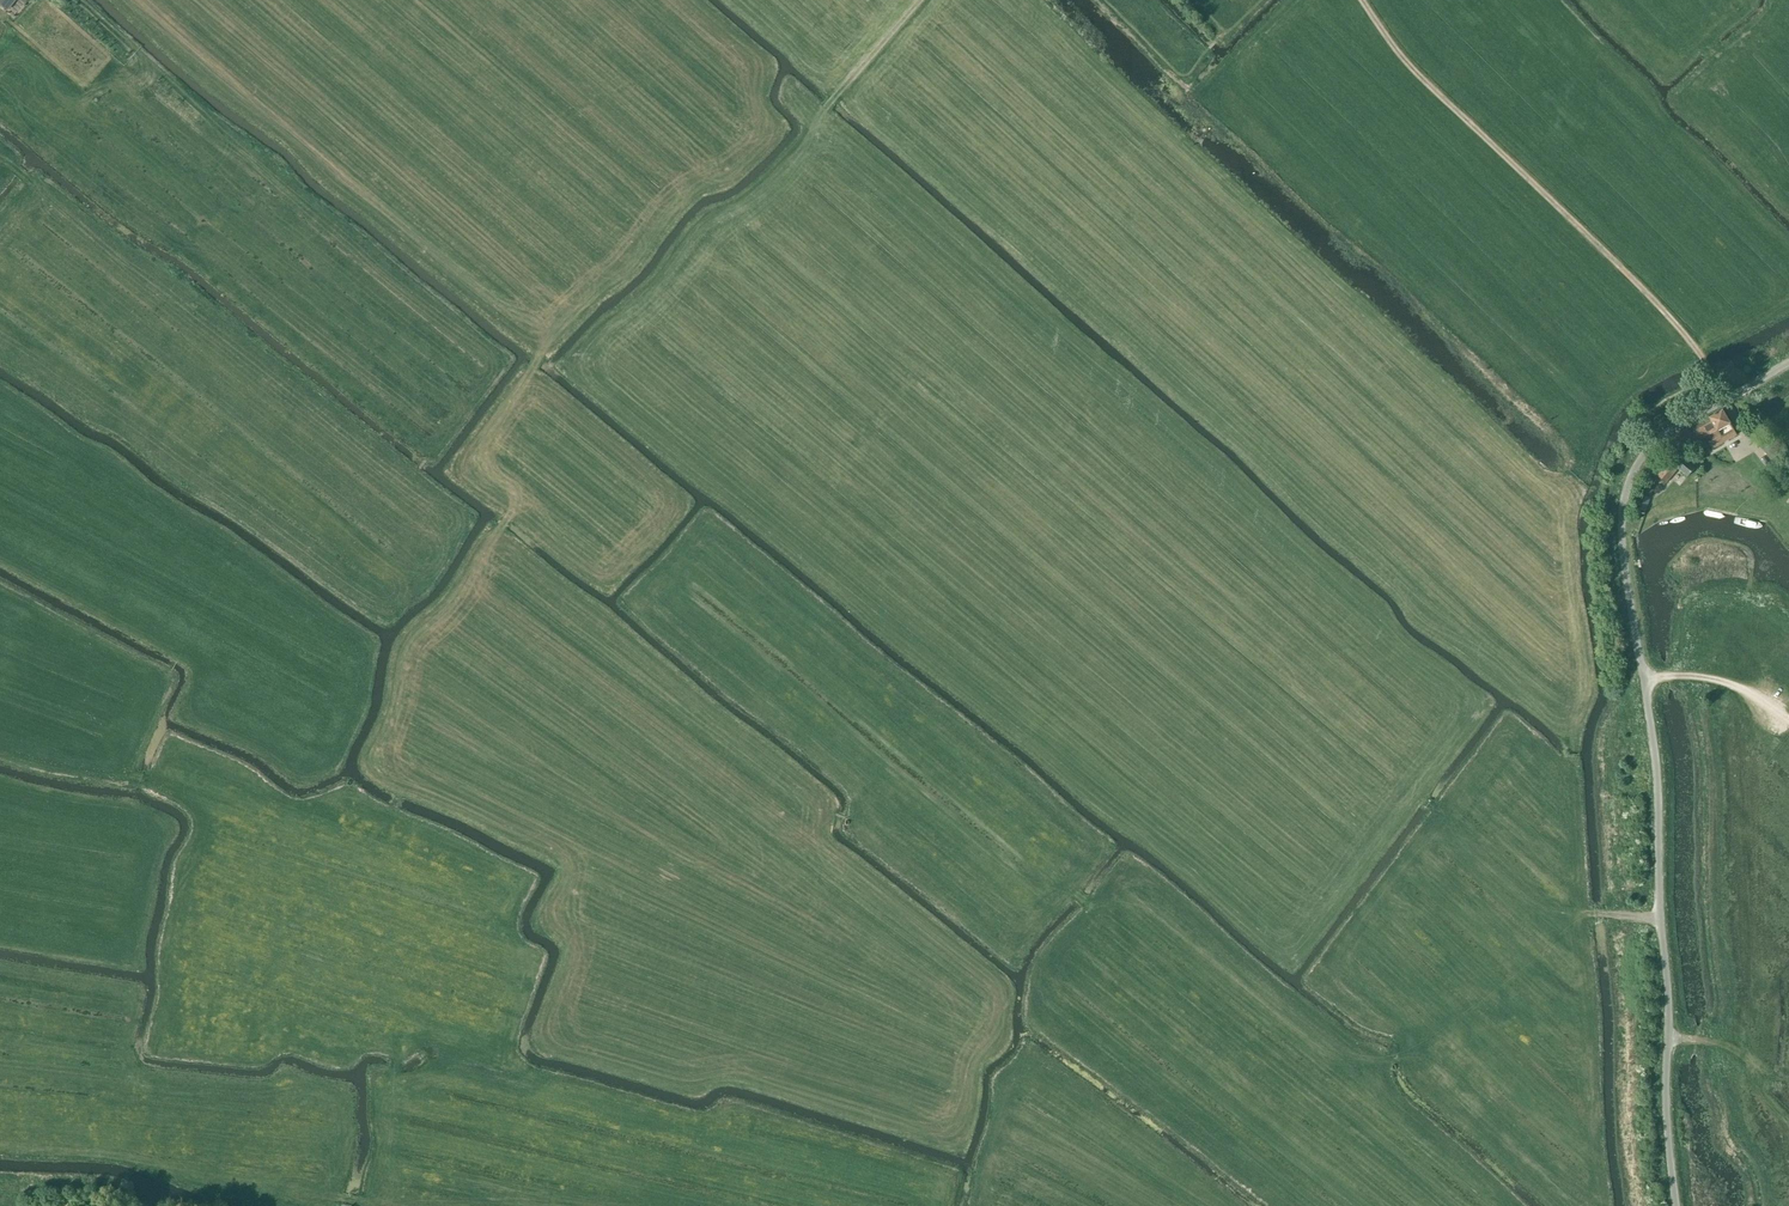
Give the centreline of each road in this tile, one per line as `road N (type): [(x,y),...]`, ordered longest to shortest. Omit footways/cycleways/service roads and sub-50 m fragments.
road 1 (track): [(1363,0),(1412,69),(1657,304),(1729,402)]

